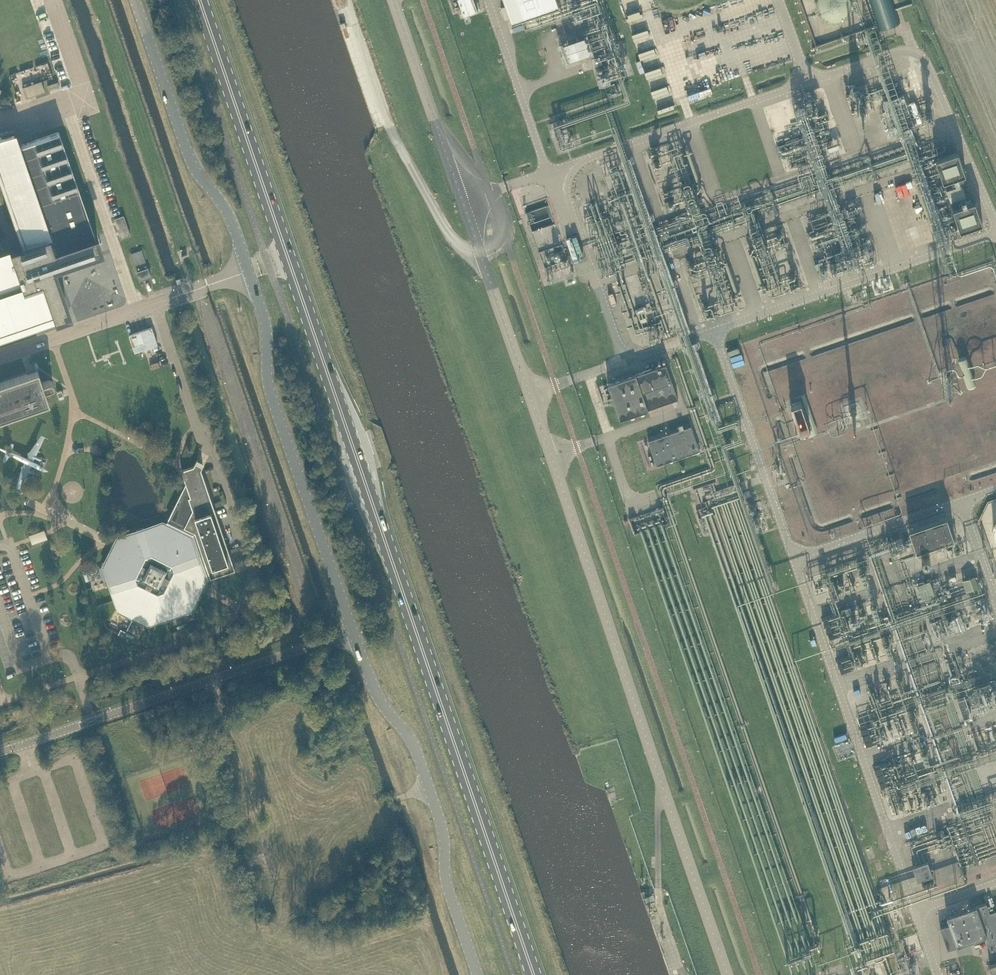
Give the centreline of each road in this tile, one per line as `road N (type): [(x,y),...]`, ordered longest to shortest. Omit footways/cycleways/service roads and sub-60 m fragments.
road 1 (unclassified): [(728,974),(394,0)]
road 2 (primary): [(534,974),(201,0)]
road 3 (unclassified): [(353,631),(271,394),(265,316),(232,219),(190,157),(136,0)]
road 4 (unclassified): [(478,974),(447,885),(443,830),(424,766),(378,695),(353,631)]
road 5 (unclassified): [(25,743),(353,631)]

